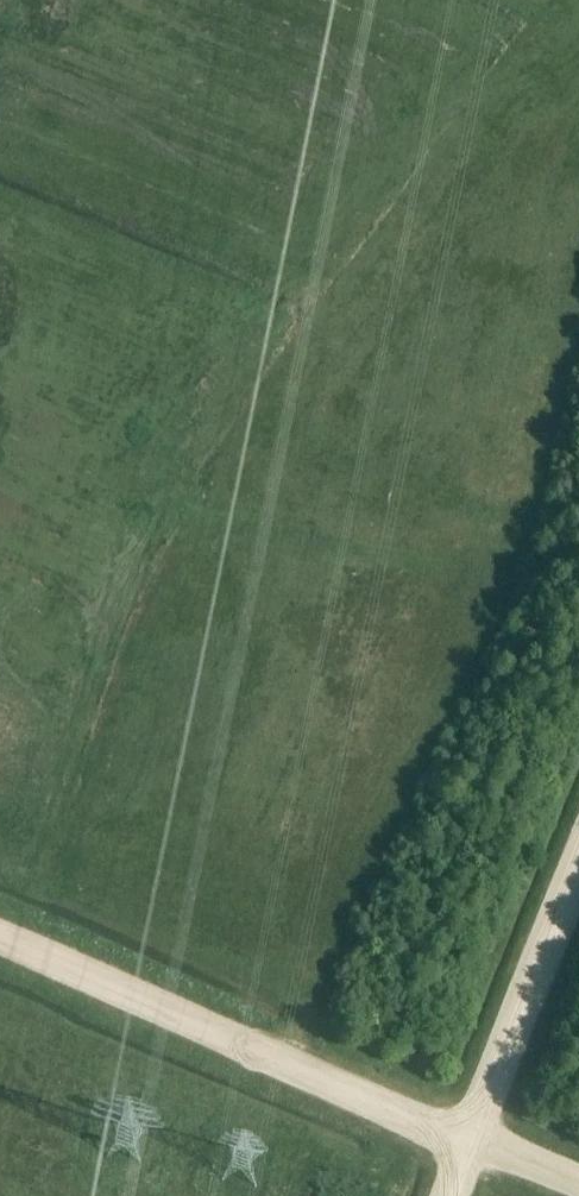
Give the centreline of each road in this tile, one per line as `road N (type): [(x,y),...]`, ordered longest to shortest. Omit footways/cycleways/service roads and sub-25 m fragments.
road 1 (track): [(578,1183),(0,939)]

